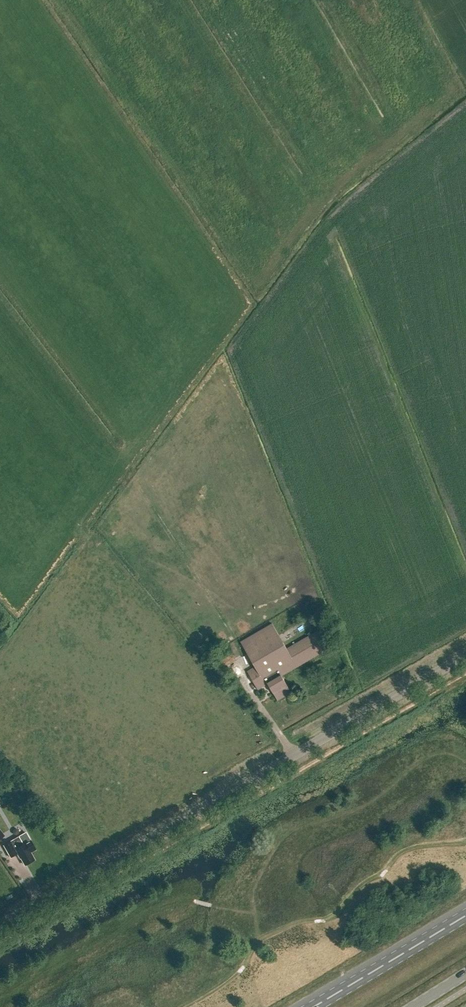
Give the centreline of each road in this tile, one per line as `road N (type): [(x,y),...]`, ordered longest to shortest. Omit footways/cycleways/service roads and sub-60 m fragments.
road 1 (tertiary): [(465,655),(0,925)]
road 2 (primary): [(311,1006),(465,914)]

